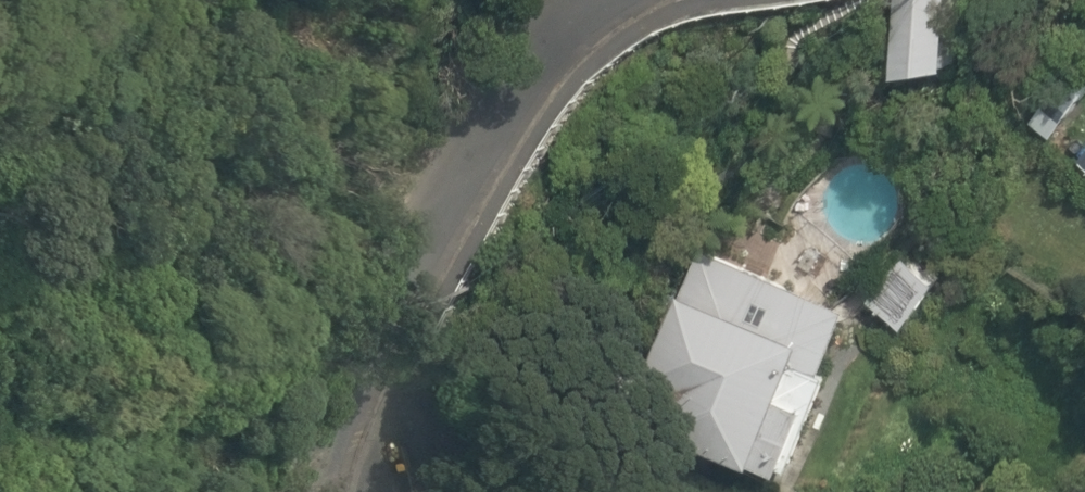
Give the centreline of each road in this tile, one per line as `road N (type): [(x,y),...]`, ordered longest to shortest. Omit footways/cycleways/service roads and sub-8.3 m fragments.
road 1 (residential): [(609,0),(511,100),(420,243)]
road 2 (residential): [(605,491),(420,243)]
road 3 (residential): [(420,243),(350,381),(313,491)]

